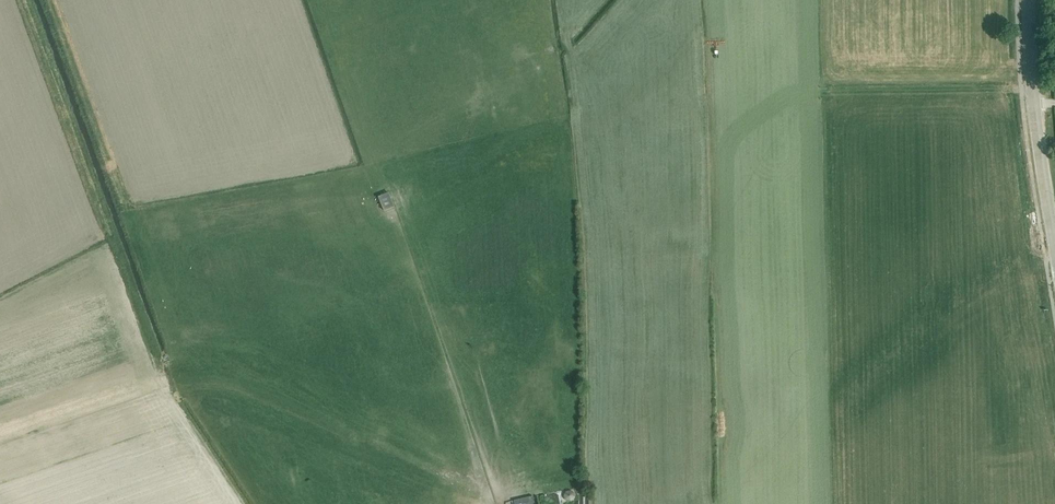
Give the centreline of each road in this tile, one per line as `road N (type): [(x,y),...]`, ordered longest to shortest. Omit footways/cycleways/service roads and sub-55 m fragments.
road 1 (tertiary): [(1054,248),(1028,0)]

